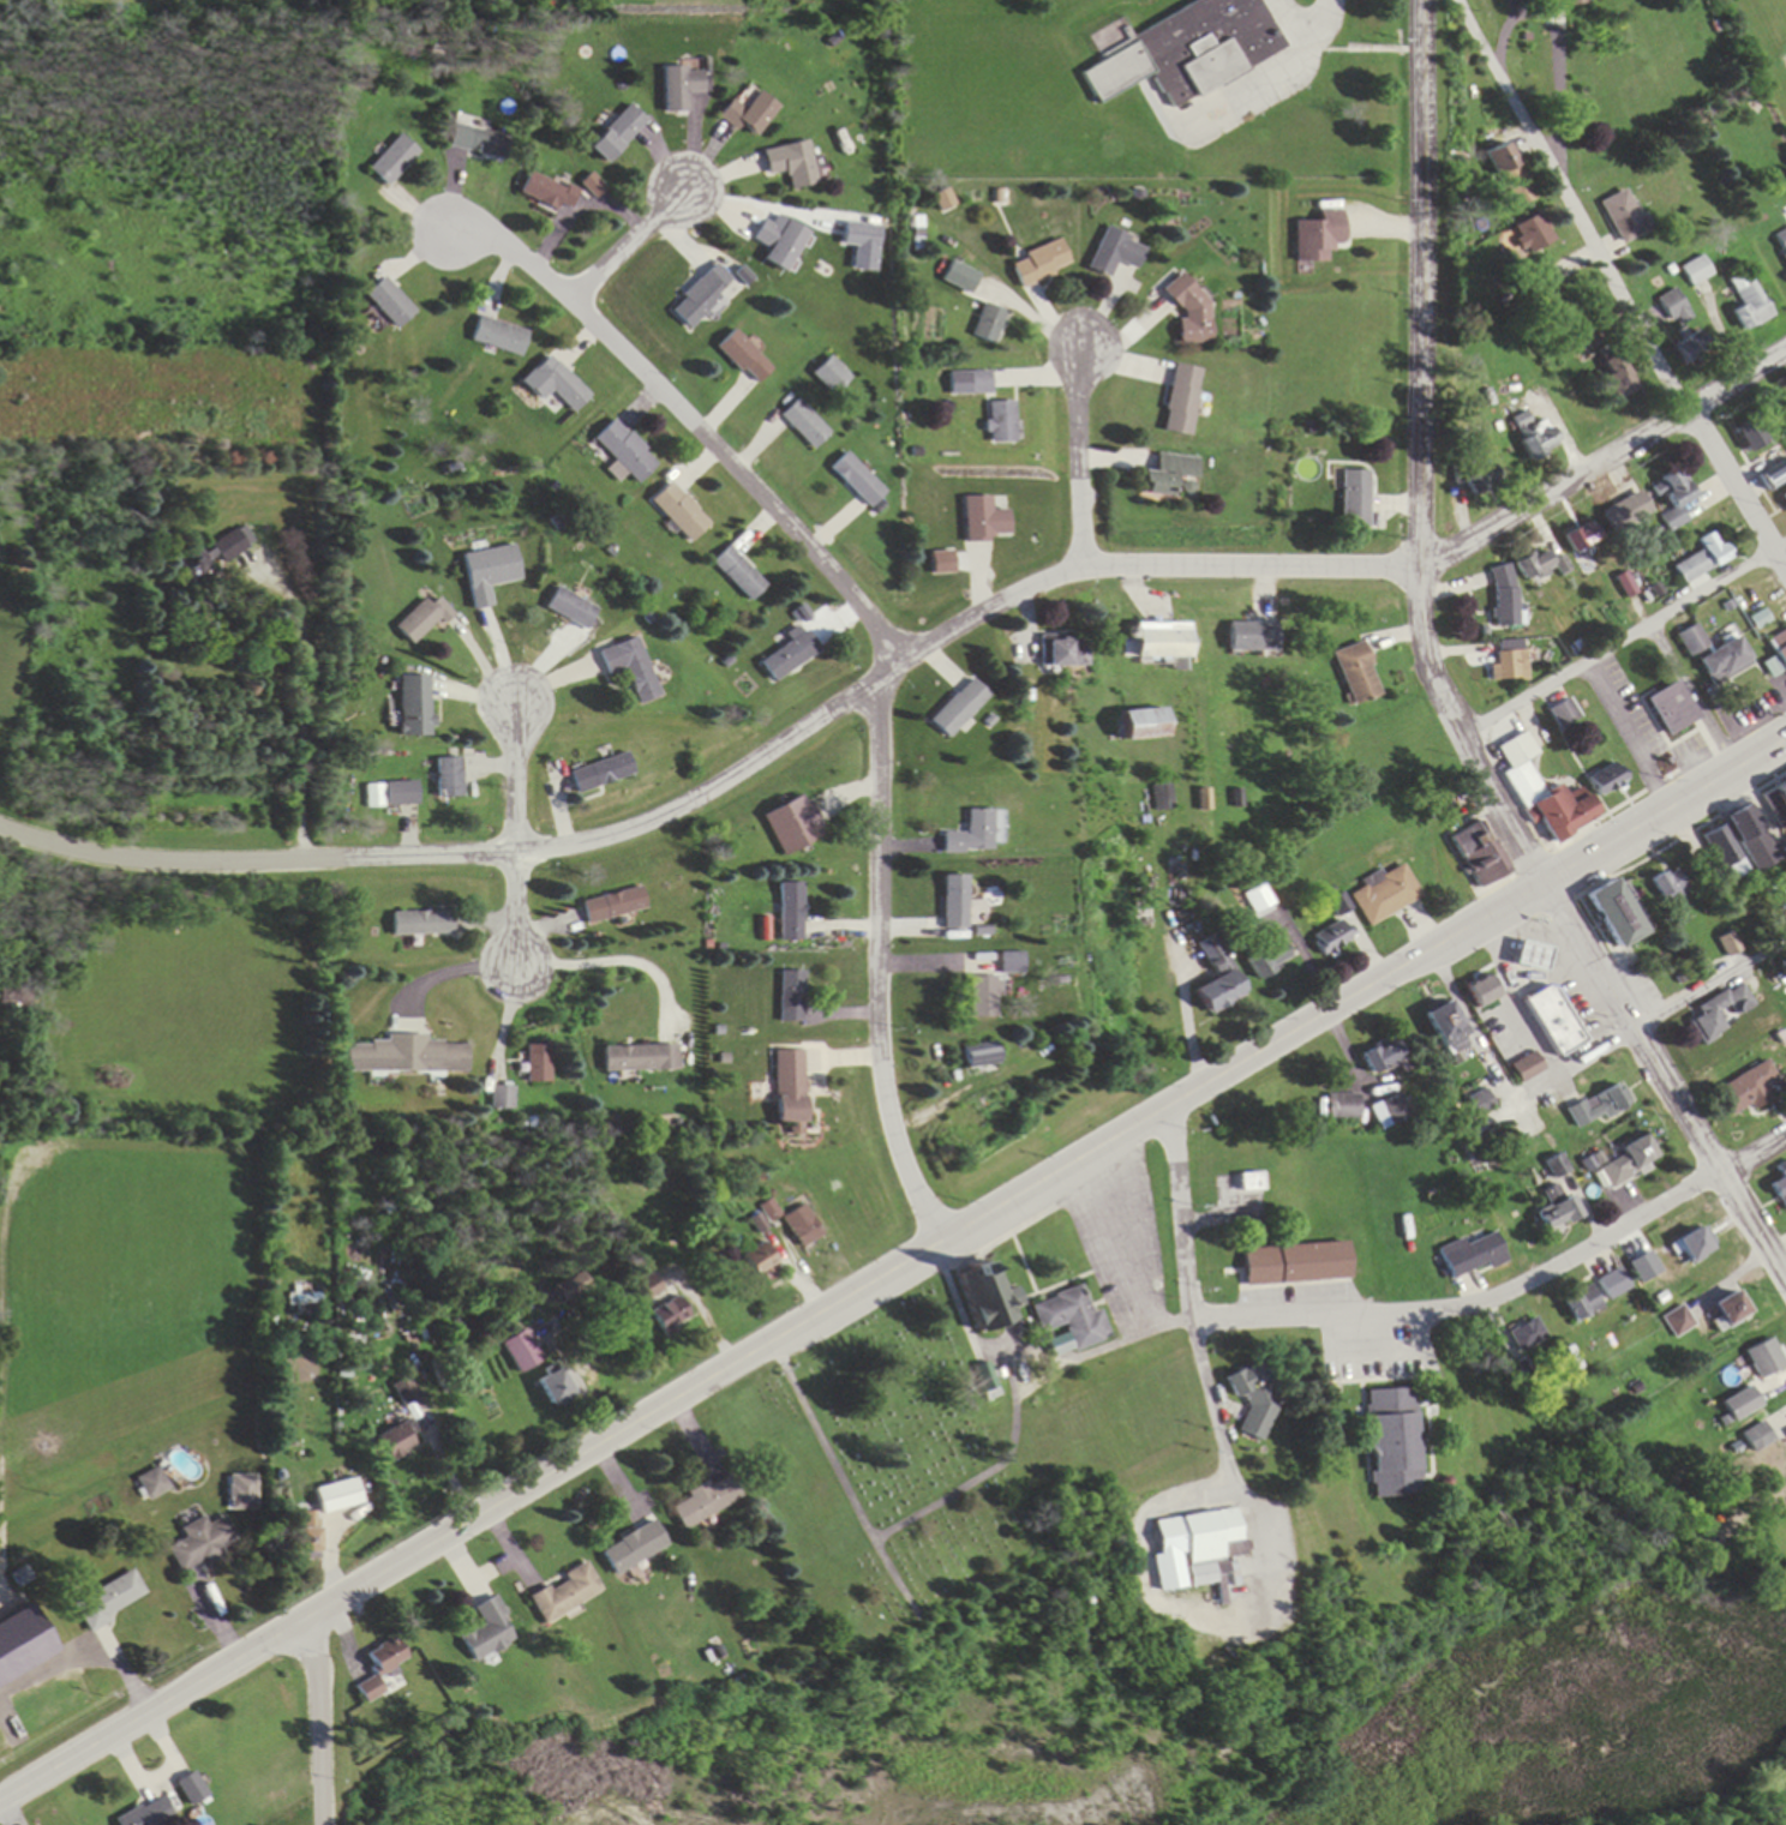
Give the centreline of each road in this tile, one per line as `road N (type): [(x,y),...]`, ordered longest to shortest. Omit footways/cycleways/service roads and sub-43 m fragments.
road 1 (residential): [(361,859),(535,853),(654,824),(955,632),(1068,575),(1438,564),(1785,354)]
road 2 (primary): [(319,1613),(1545,886)]
road 3 (residential): [(941,1244),(901,1145),(889,1075),(879,938),(886,643),(786,521),(571,301),(510,251),(451,236)]
road 4 (residential): [(1545,886),(1458,732),(1430,656),(1424,0)]
road 5 (residential): [(1785,575),(1679,404),(1457,0)]
road 6 (residential): [(1191,1313),(1221,1326),(1474,1308),(1785,1138)]
road 7 (tertiary): [(1785,1282),(1545,886)]
road 8 (residential): [(1165,1109),(1193,1333),(1234,1483)]
road 9 (primary): [(319,1613),(0,1802)]
road 10 (residential): [(361,859),(134,860),(0,828)]
road 11 (primary): [(1545,886),(1785,741)]
road 12 (residential): [(1085,571),(1086,346)]
road 13 (residential): [(322,1824),(319,1613)]
road 14 (residential): [(571,301),(691,188)]
road 15 (residential): [(514,854),(514,697)]

